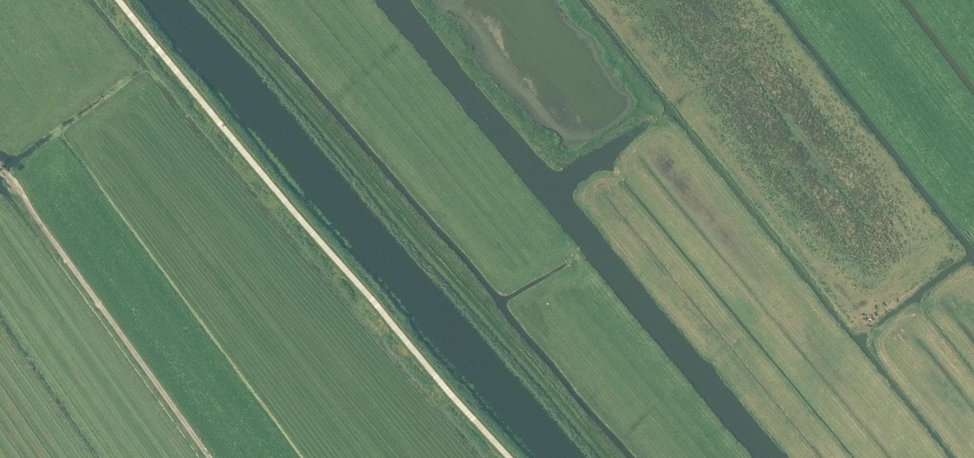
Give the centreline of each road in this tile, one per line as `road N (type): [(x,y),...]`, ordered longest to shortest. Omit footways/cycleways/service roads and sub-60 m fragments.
road 1 (track): [(210,457),(0,172)]

